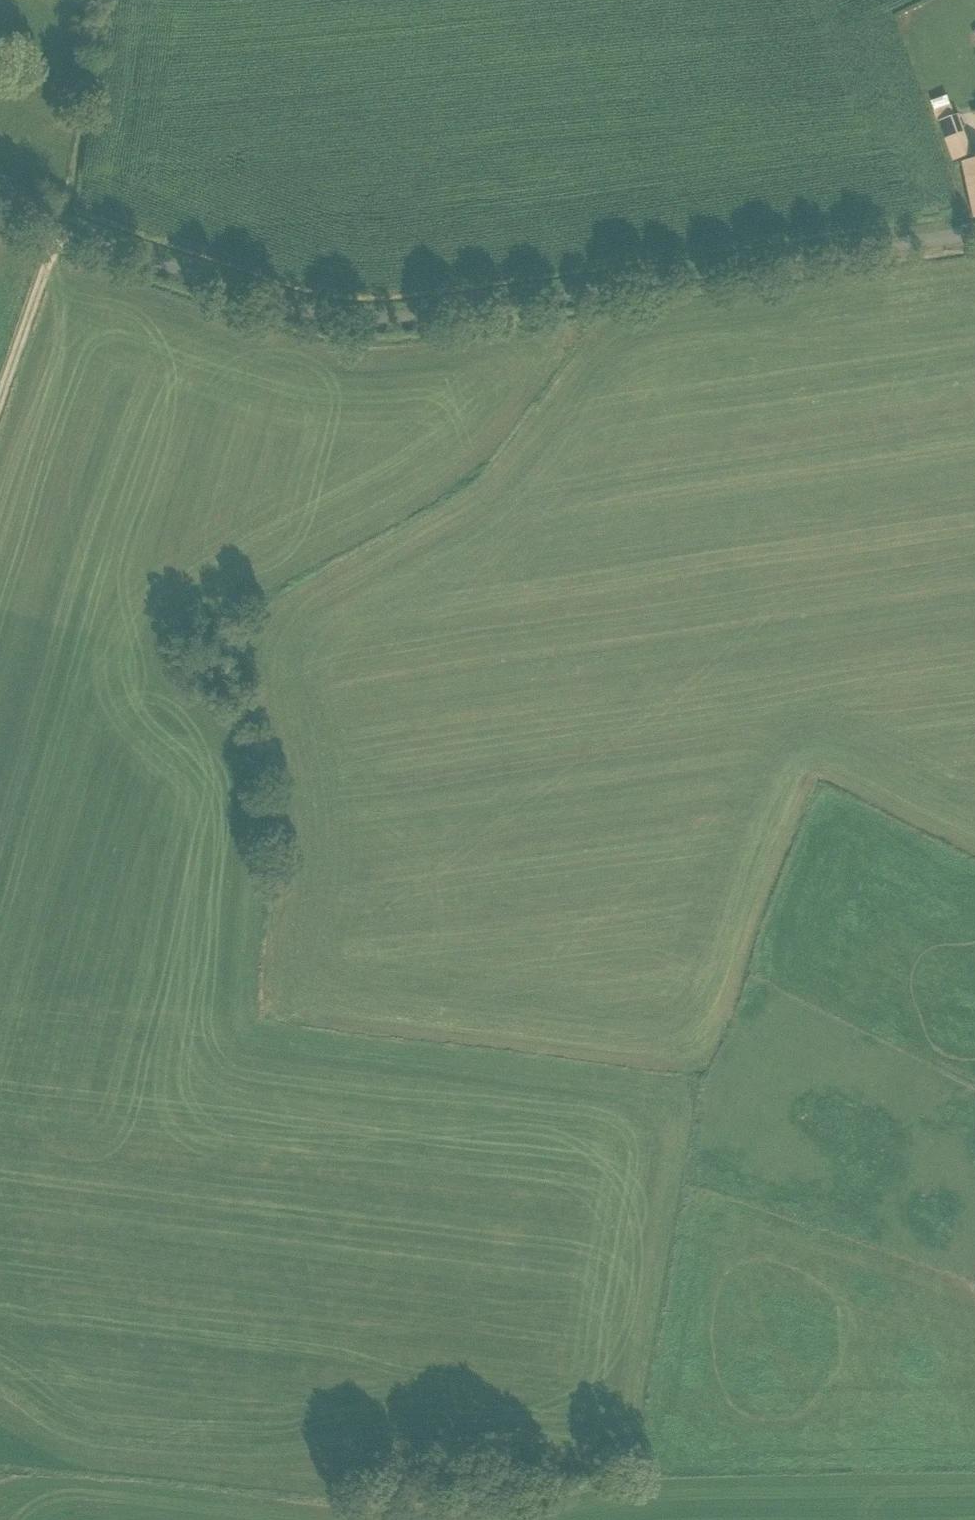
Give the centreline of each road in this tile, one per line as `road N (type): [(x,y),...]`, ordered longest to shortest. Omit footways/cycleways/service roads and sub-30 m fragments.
road 1 (unclassified): [(0,210),(280,306),(350,322),(974,232)]
road 2 (track): [(0,401),(60,230)]

